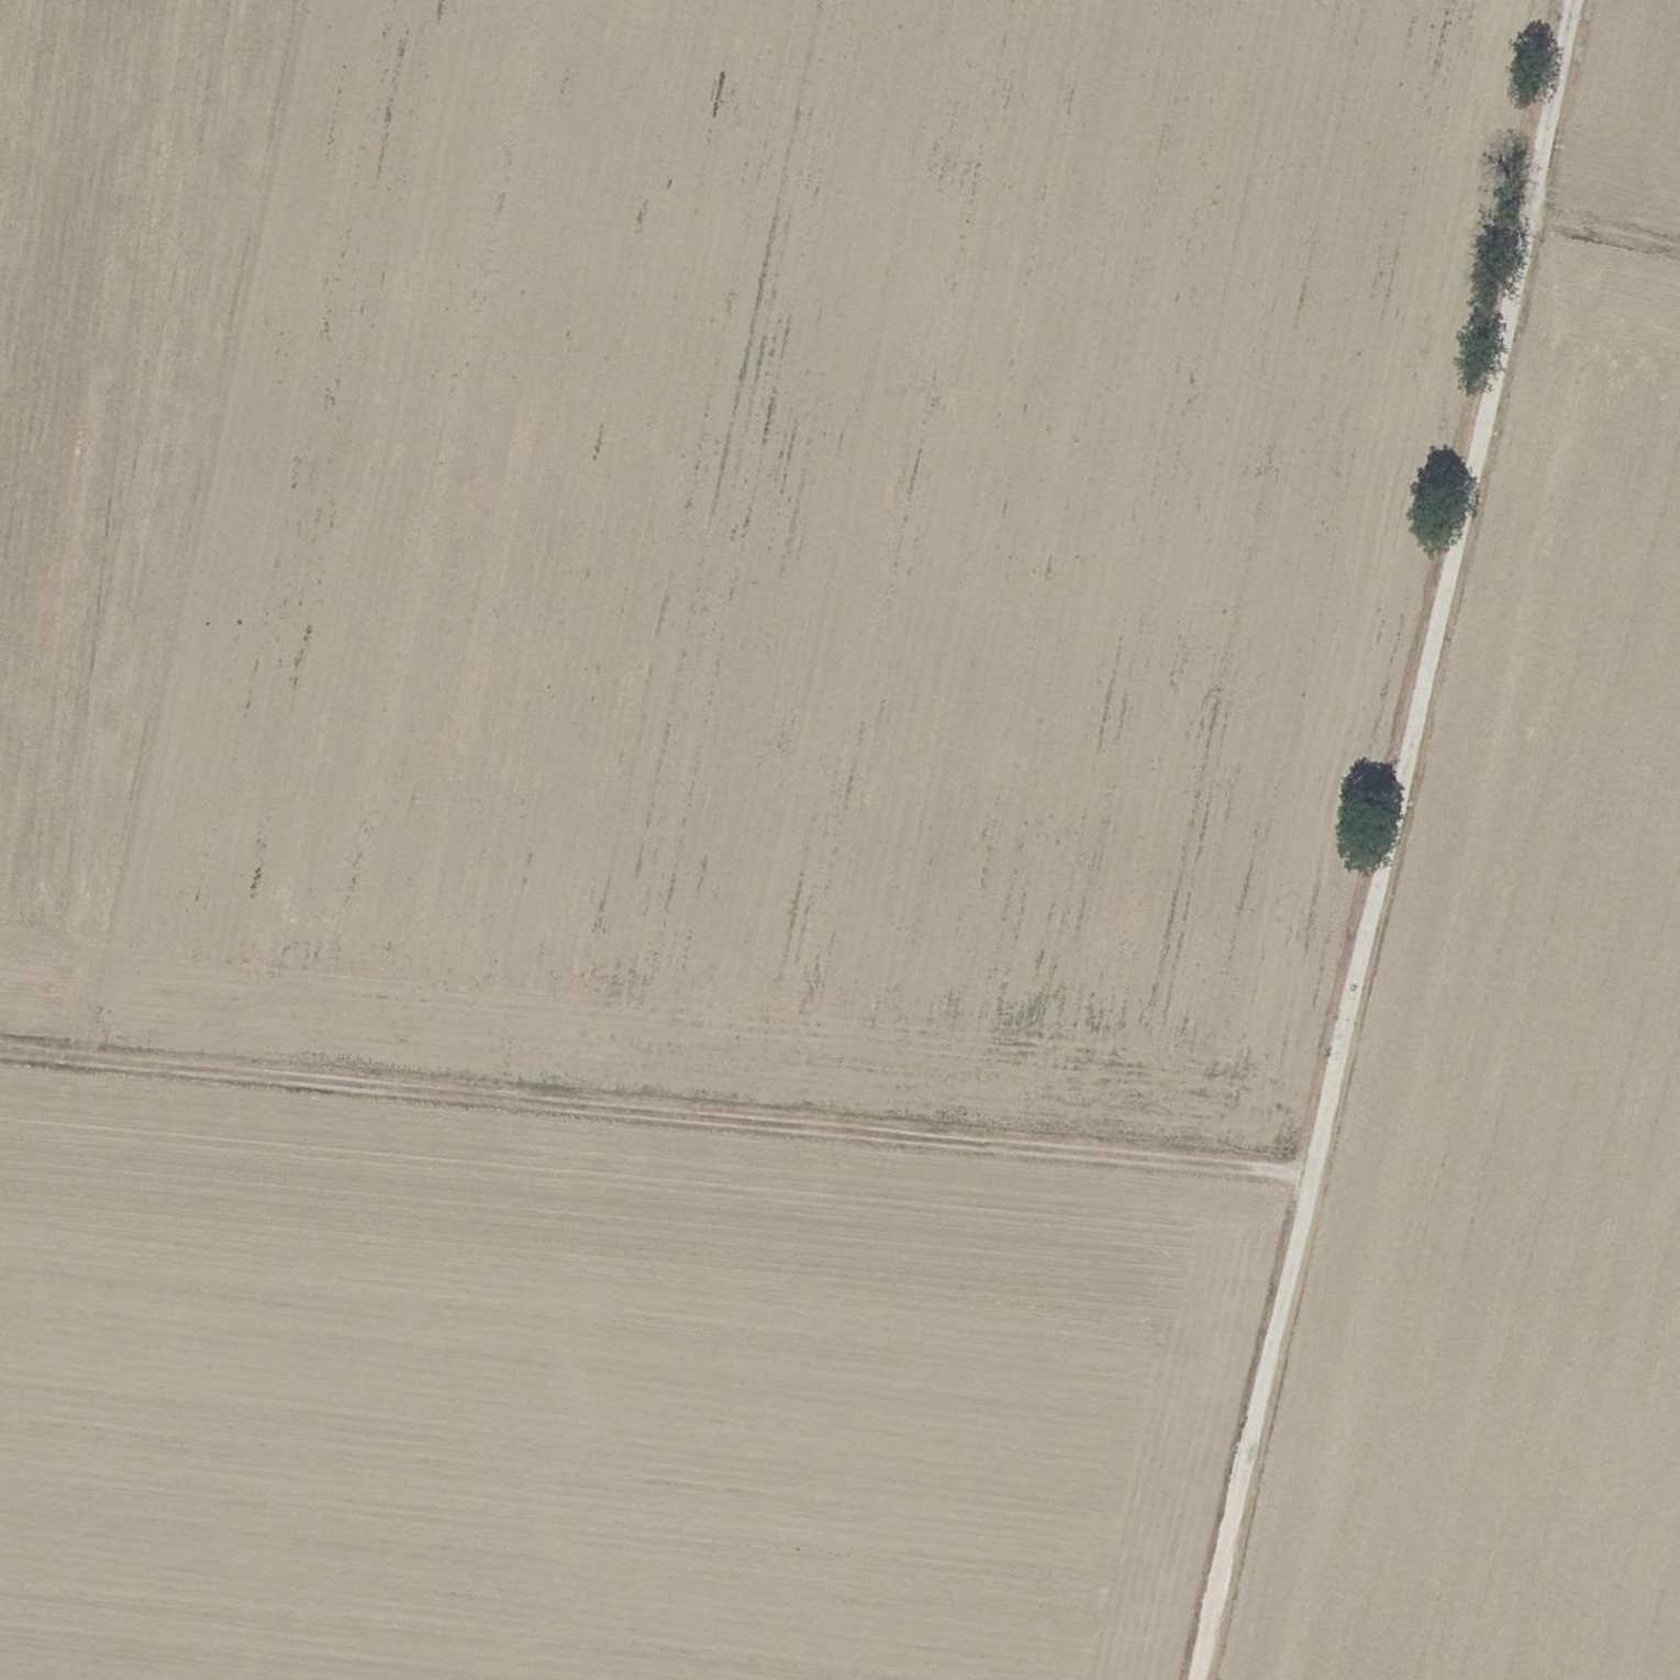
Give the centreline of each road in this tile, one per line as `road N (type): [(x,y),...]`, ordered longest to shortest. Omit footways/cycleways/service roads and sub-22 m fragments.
road 1 (unclassified): [(1205,1679),(1574,0)]
road 2 (track): [(0,1047),(1312,1176)]

